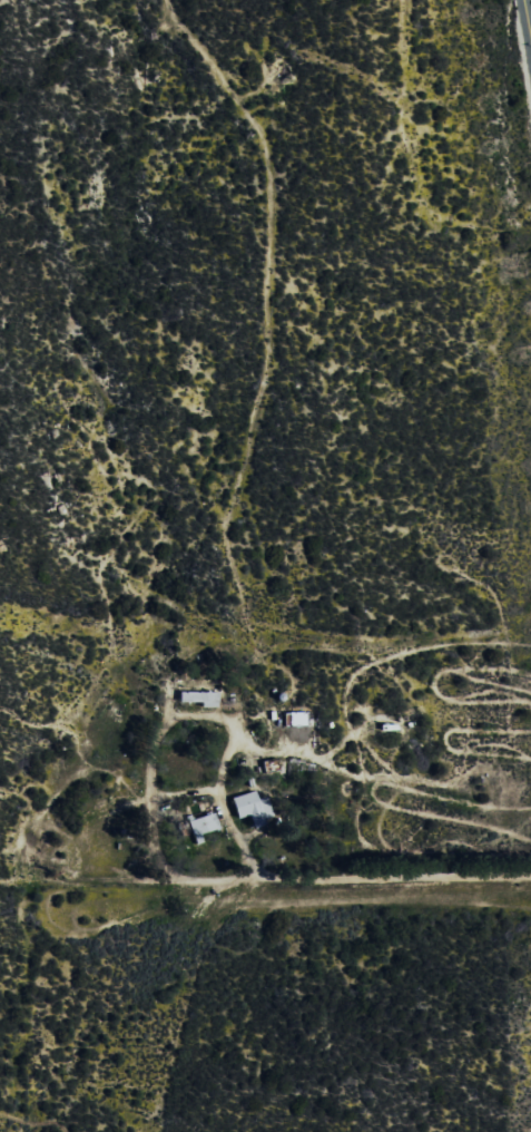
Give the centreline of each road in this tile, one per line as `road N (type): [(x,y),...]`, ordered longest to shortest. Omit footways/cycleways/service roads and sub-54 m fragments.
road 1 (residential): [(530,874),(275,884),(264,878),(230,813)]

